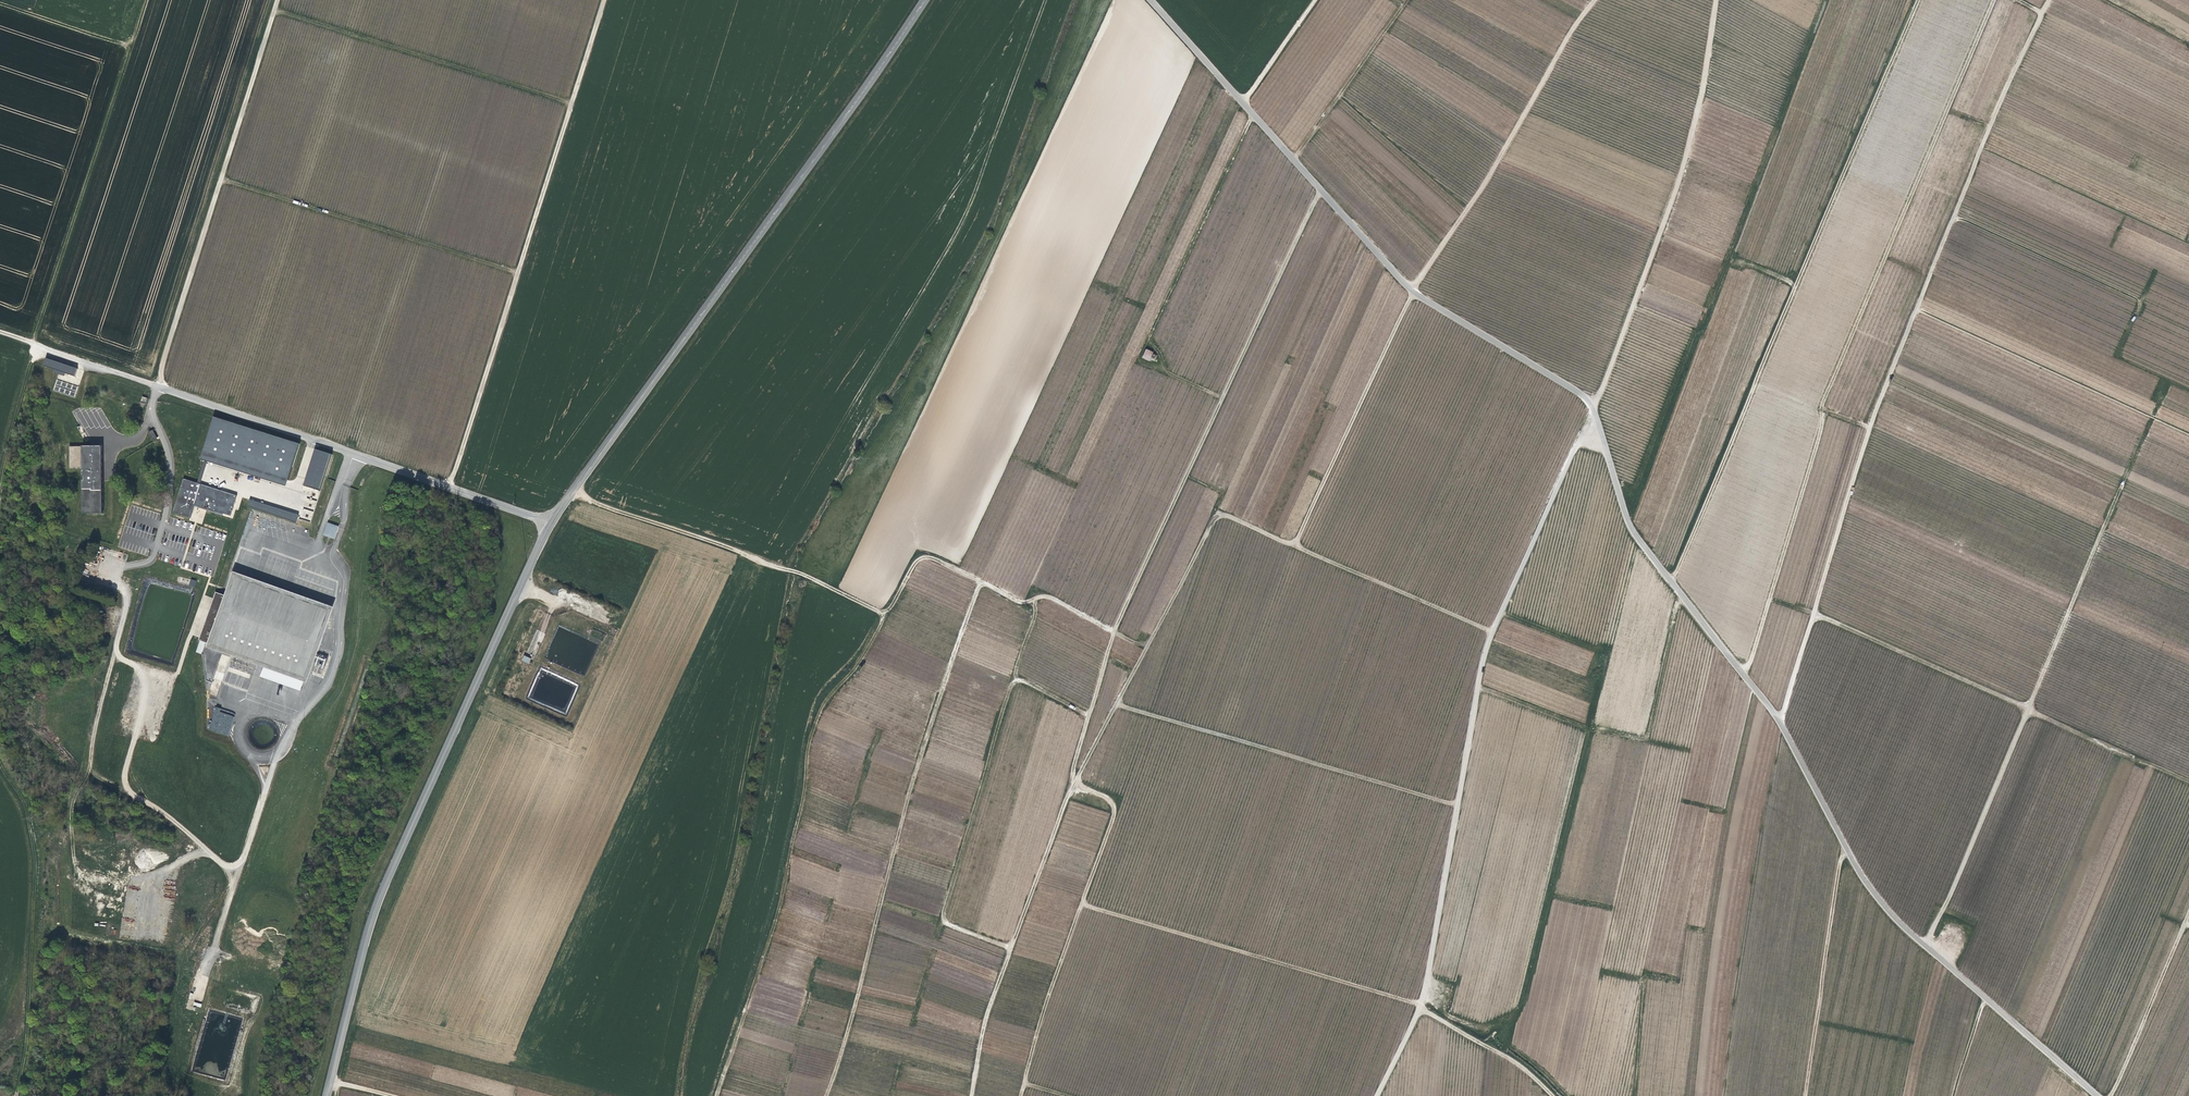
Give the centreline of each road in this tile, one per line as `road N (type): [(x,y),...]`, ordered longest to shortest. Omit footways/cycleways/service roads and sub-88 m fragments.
road 1 (unclassified): [(2096,1095),(1923,945),(1880,897),(1780,722),(1624,514),(1593,413),(1573,389),(1400,281),(1153,0)]
road 2 (track): [(1718,0),(1704,89),(1600,396),(1490,630),(1424,999),(1380,1095)]
road 3 (track): [(1021,1095),(1114,799),(1081,782),(1075,760),(1113,629),(1049,598),(1017,601),(932,558),(913,564),(879,612),(811,577),(570,496)]
road 4 (track): [(969,1095),(983,1024),(1068,794),(1214,519),(1233,518),(1490,630)]
road 5 (tertiary): [(553,522),(927,0)]
road 6 (track): [(1670,581),(1915,0)]
road 7 (tertiary): [(326,1095),(363,933),(553,522)]
road 8 (track): [(1984,145),(1873,414),(1780,722)]
road 9 (track): [(0,331),(157,385),(276,0)]
road 10 (track): [(978,582),(827,1095)]
road 11 (track): [(1321,190),(1113,629),(1146,648)]
road 12 (track): [(718,1095),(782,899),(819,713),(861,662),(885,612)]
road 13 (track): [(448,490),(603,0)]
road 14 (track): [(130,46),(13,414),(0,484)]
road 15 (unclassified): [(153,399),(157,385),(553,522)]
road 16 (track): [(1813,615),(2188,781)]
road 17 (track): [(1011,949),(945,922),(943,914),(1009,687),(1027,682),(1089,717)]
road 18 (track): [(1116,705),(1458,807)]
road 19 (track): [(0,768),(28,817),(34,872),(27,1040),(16,1095)]
road 20 (track): [(1295,545),(1414,290)]
road 21 (track): [(2026,709),(1923,945)]
road 22 (track): [(1844,842),(1806,1095)]
road 23 (track): [(2188,910),(2109,1095)]
road 24 (track): [(0,3),(130,46),(144,0)]
road 25 (track): [(2049,0),(1984,145)]
road 26 (track): [(1421,1009),(1522,1069),(1551,1095)]
road 27 (track): [(234,866),(201,992)]
road 28 (track): [(1243,101),(1315,0)]

